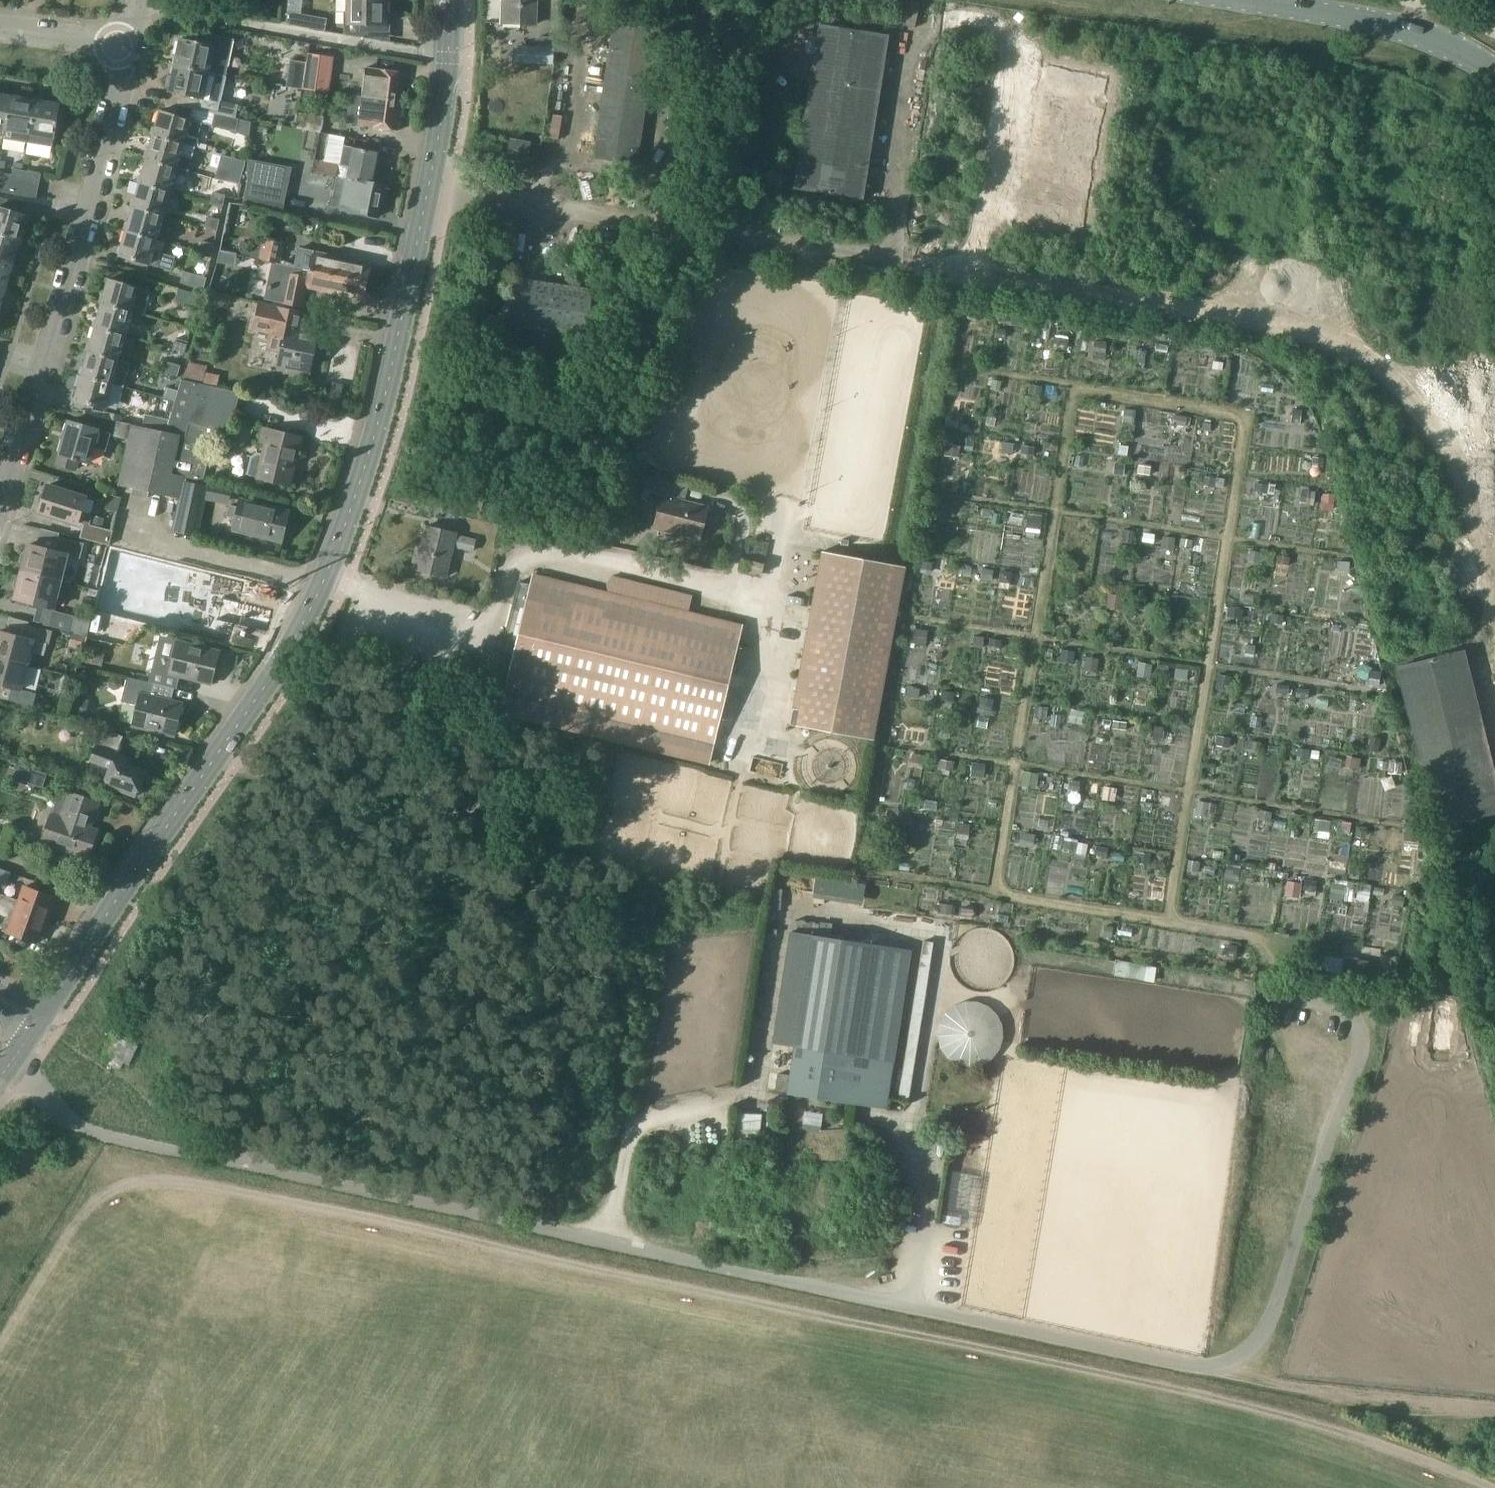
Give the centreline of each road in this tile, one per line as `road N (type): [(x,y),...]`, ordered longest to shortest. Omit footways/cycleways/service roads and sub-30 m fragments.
road 1 (unclassified): [(13,1060),(66,1120),(90,1130),(1202,1366),(1249,1351),(1263,1333),(1364,1044),(1349,1011),(1264,996),(1256,980),(1259,937)]
road 2 (track): [(1490,1487),(1266,1409),(199,1184),(161,1180),(103,1198),(79,1218),(0,1344)]
road 3 (track): [(428,188),(1312,333),(1384,375),(1439,436),(1494,599)]
road 4 (tertiary): [(40,1020),(289,661),(324,582),(391,380),(447,94),(451,0)]
road 5 (track): [(1391,958),(1002,891),(998,869),(1071,387)]
road 6 (track): [(942,364),(1236,413),(1244,422),(1166,921)]
road 7 (track): [(976,280),(1012,86),(1011,36),(987,20),(956,17),(921,30),(904,63),(875,262)]
road 8 (track): [(877,740),(1402,825)]
road 9 (residential): [(0,505),(64,305),(129,47)]
road 10 (track): [(899,614),(1366,691)]
road 11 (track): [(921,490),(1329,554)]
road 12 (track): [(1202,1366),(1360,1405),(1494,1411)]
road 13 (secondary): [(1494,75),(1414,32),(1230,0)]
road 14 (track): [(601,1241),(640,1122),(716,1097),(783,1097)]
road 15 (track): [(1320,1393),(1494,1398)]
road 16 (track): [(1002,891),(856,867)]
road 17 (residential): [(129,47),(0,29)]

